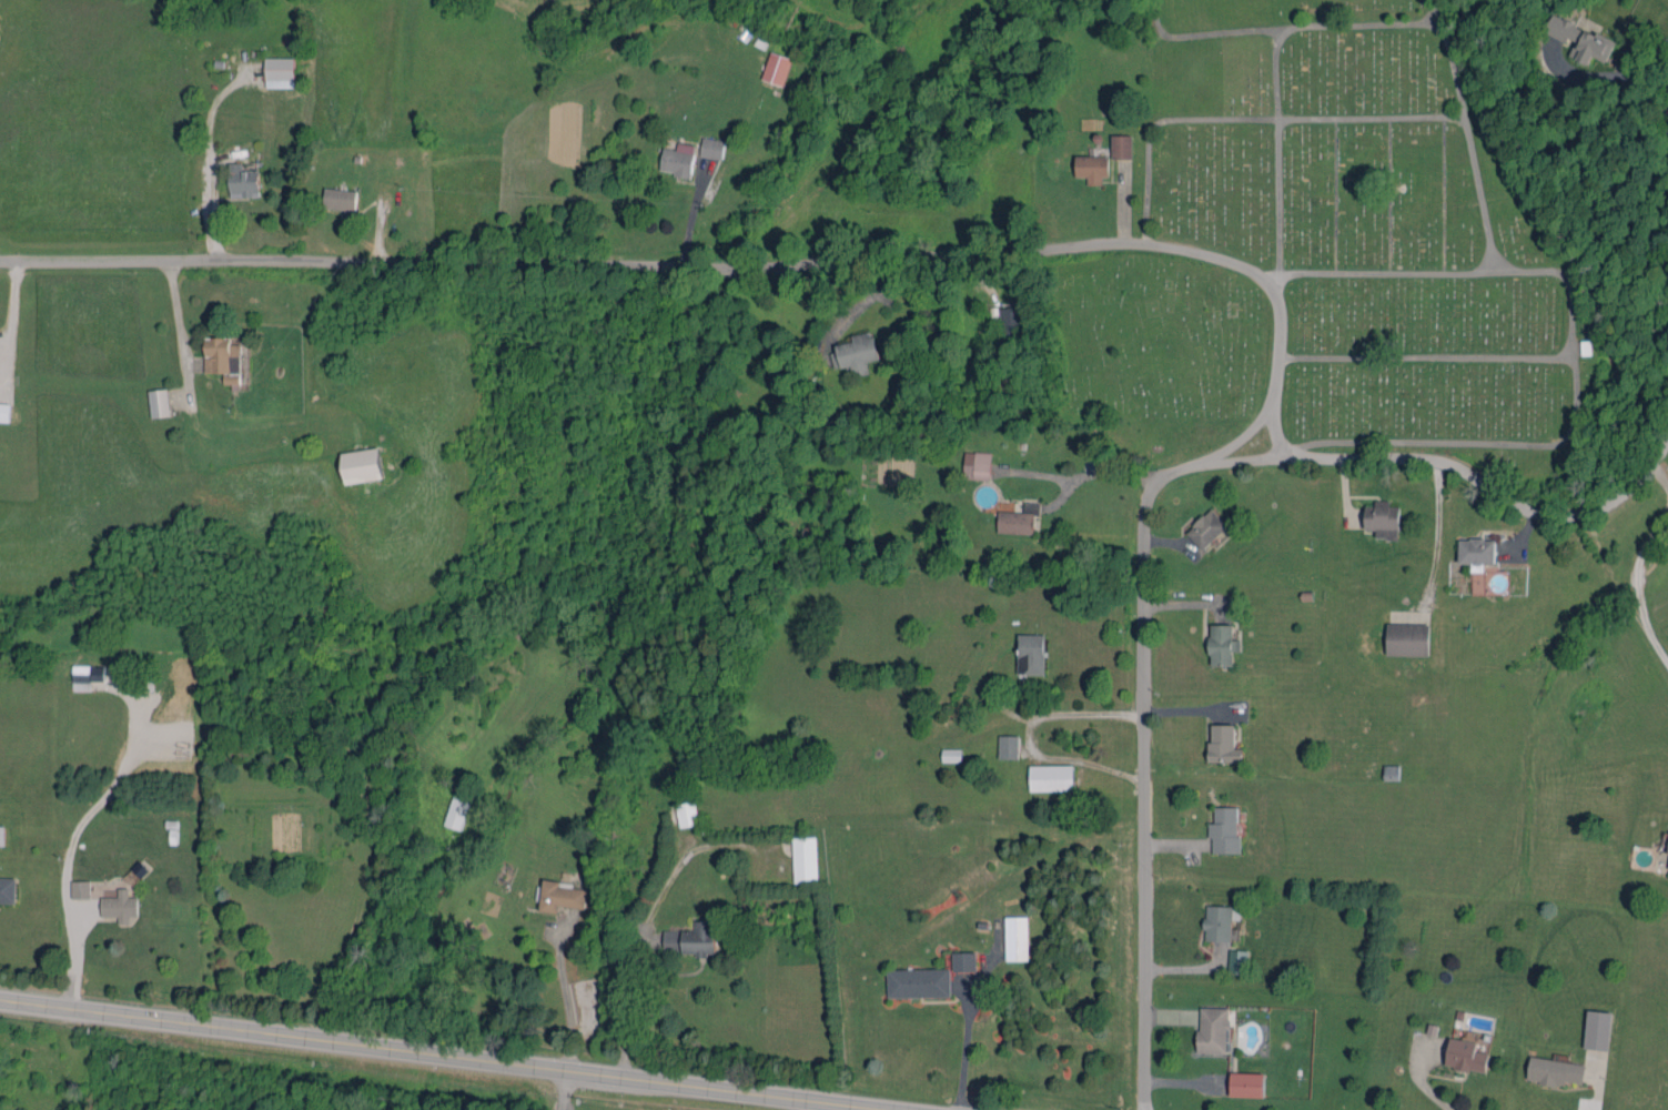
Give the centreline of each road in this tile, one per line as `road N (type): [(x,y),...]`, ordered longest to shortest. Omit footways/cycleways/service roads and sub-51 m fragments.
road 1 (residential): [(1146,1109),(1144,527),(1160,481),(1210,463),(1412,460),(1464,475),(1526,515),(1568,518),(1631,495),(1667,446)]
road 2 (residential): [(0,258),(730,263),(1169,245)]
road 3 (primary): [(0,999),(900,1109)]
road 4 (residential): [(1169,245),(1220,256),(1267,284),(1280,322),(1271,403),(1235,450),(1210,463)]

